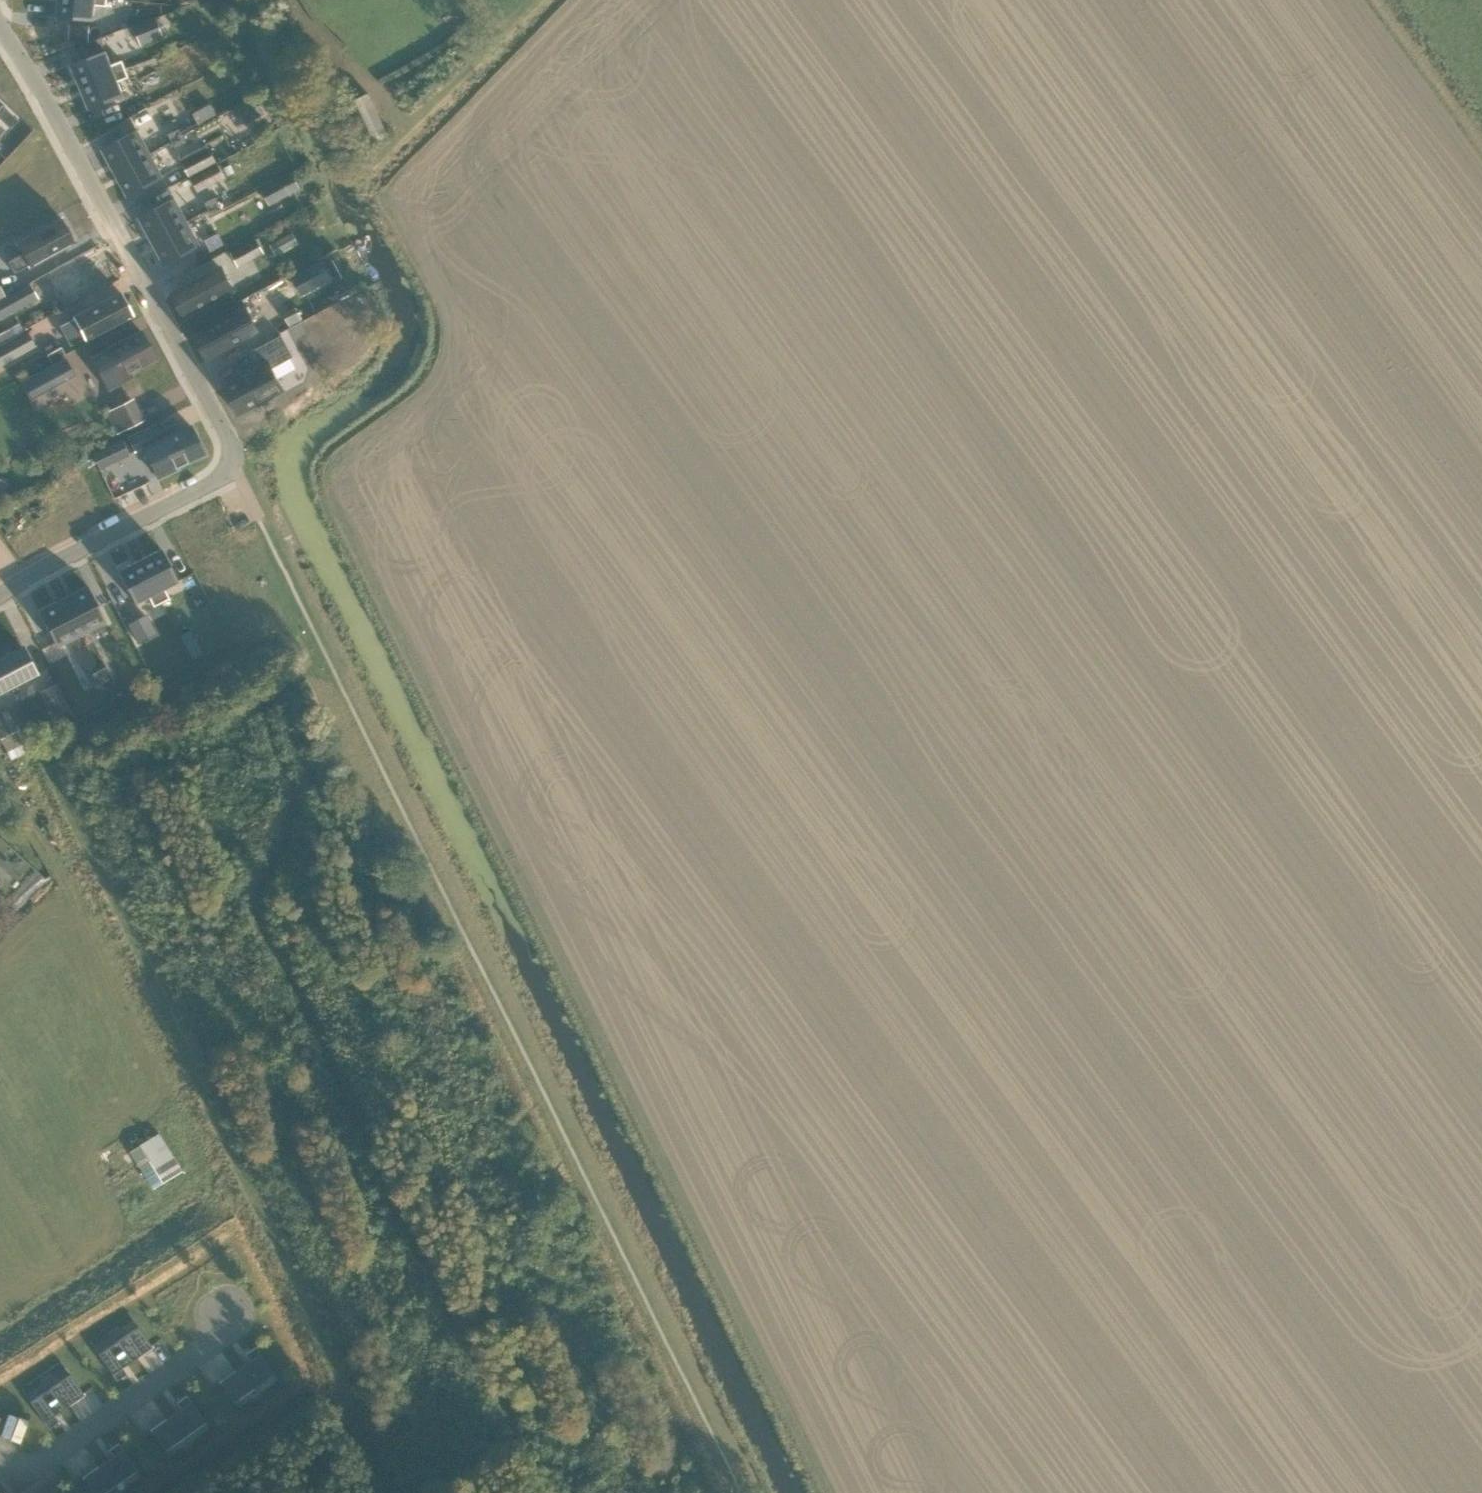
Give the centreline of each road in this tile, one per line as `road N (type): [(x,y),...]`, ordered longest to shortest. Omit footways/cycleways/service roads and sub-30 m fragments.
road 1 (residential): [(0,594),(195,490),(214,477),(227,450),(0,28)]
road 2 (residential): [(0,1459),(32,1467),(222,1335)]
road 3 (track): [(0,780),(65,884)]

